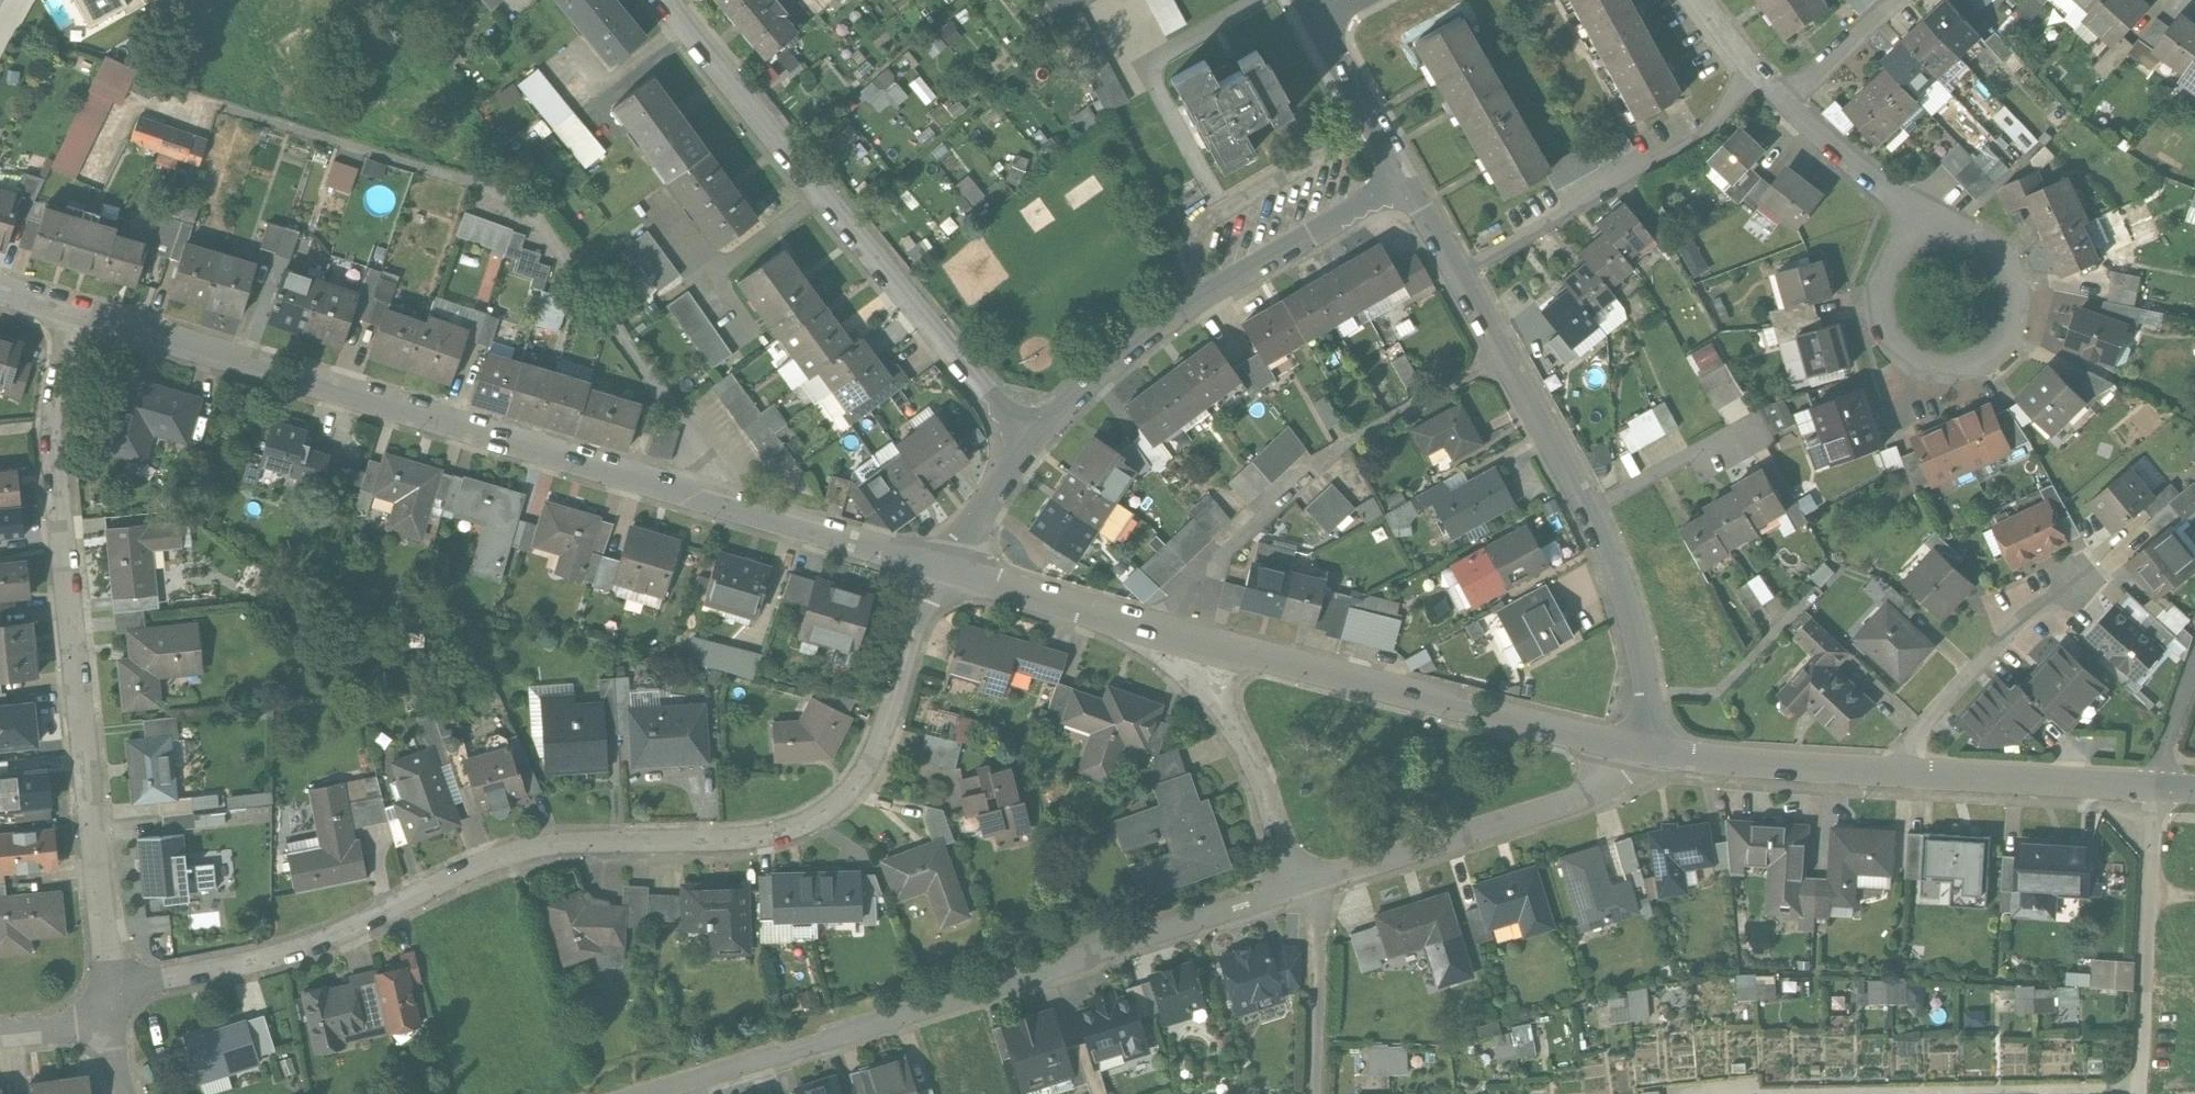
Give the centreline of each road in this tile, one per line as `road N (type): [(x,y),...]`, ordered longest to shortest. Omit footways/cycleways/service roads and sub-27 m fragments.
road 1 (residential): [(1634,749),(1619,775),(1589,794),(1312,892),(621,1093)]
road 2 (residential): [(952,566),(928,607),(865,773),(824,815),(779,834),(579,835),(504,859),(280,959),(110,983)]
road 3 (residential): [(952,566),(666,498),(75,313)]
road 4 (residential): [(1634,749),(952,566)]
road 5 (residential): [(75,313),(58,447),(110,983)]
road 6 (residential): [(1043,439),(673,0)]
road 7 (residential): [(1405,181),(1193,302),(1108,364),(1043,439)]
road 8 (residential): [(1903,205),(1997,256),(2017,277),(2027,309),(1995,357),(1937,363),(1894,335),(1886,303),(1890,276)]
road 9 (residential): [(1461,274),(1718,125),(1756,77)]
road 10 (track): [(2143,1093),(2158,793)]
road 11 (residential): [(2194,796),(1905,775)]
road 12 (residential): [(1905,775),(1634,749)]
road 13 (residential): [(1590,511),(1461,274)]
road 14 (residential): [(1905,775),(1916,737),(2012,630),(2071,583)]
road 15 (residential): [(1634,749),(1648,696),(1590,511)]
road 16 (residential): [(1405,181),(1314,17)]
road 17 (residential): [(1736,433),(1590,511)]
road 18 (residential): [(1903,205),(1780,100)]
road 19 (residential): [(1043,439),(952,566)]
road 20 (residential): [(1780,100),(1896,0)]

